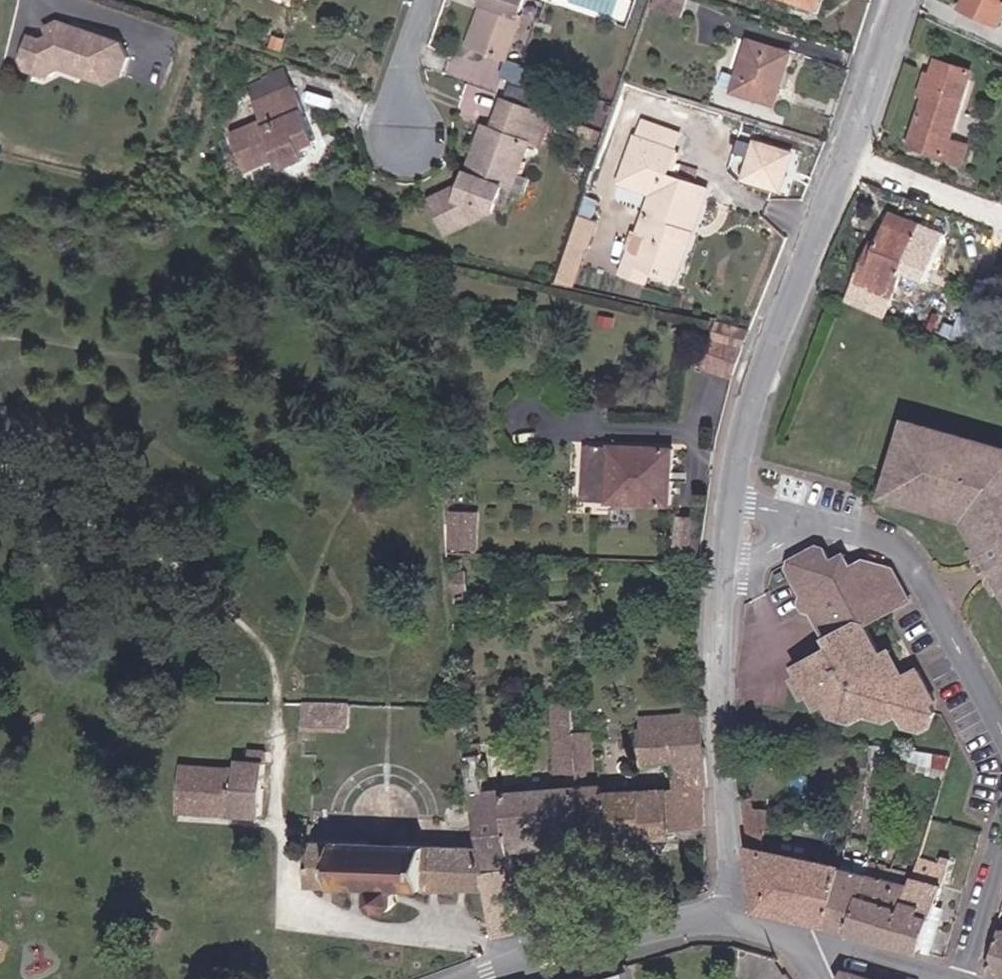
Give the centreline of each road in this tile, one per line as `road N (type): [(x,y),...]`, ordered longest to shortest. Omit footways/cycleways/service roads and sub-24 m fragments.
road 1 (unclassified): [(727,529),(758,383),(898,0)]
road 2 (residential): [(727,529),(852,530),(905,554),(1001,736)]
road 3 (unclassified): [(730,917),(717,648),(727,529)]
road 4 (unclassified): [(730,917),(673,919),(480,978)]
road 5 (track): [(1001,214),(846,153)]
road 6 (residential): [(954,978),(824,941),(798,944)]
road 7 (residential): [(434,0),(411,70),(409,141)]
road 8 (residential): [(1001,842),(956,978)]

